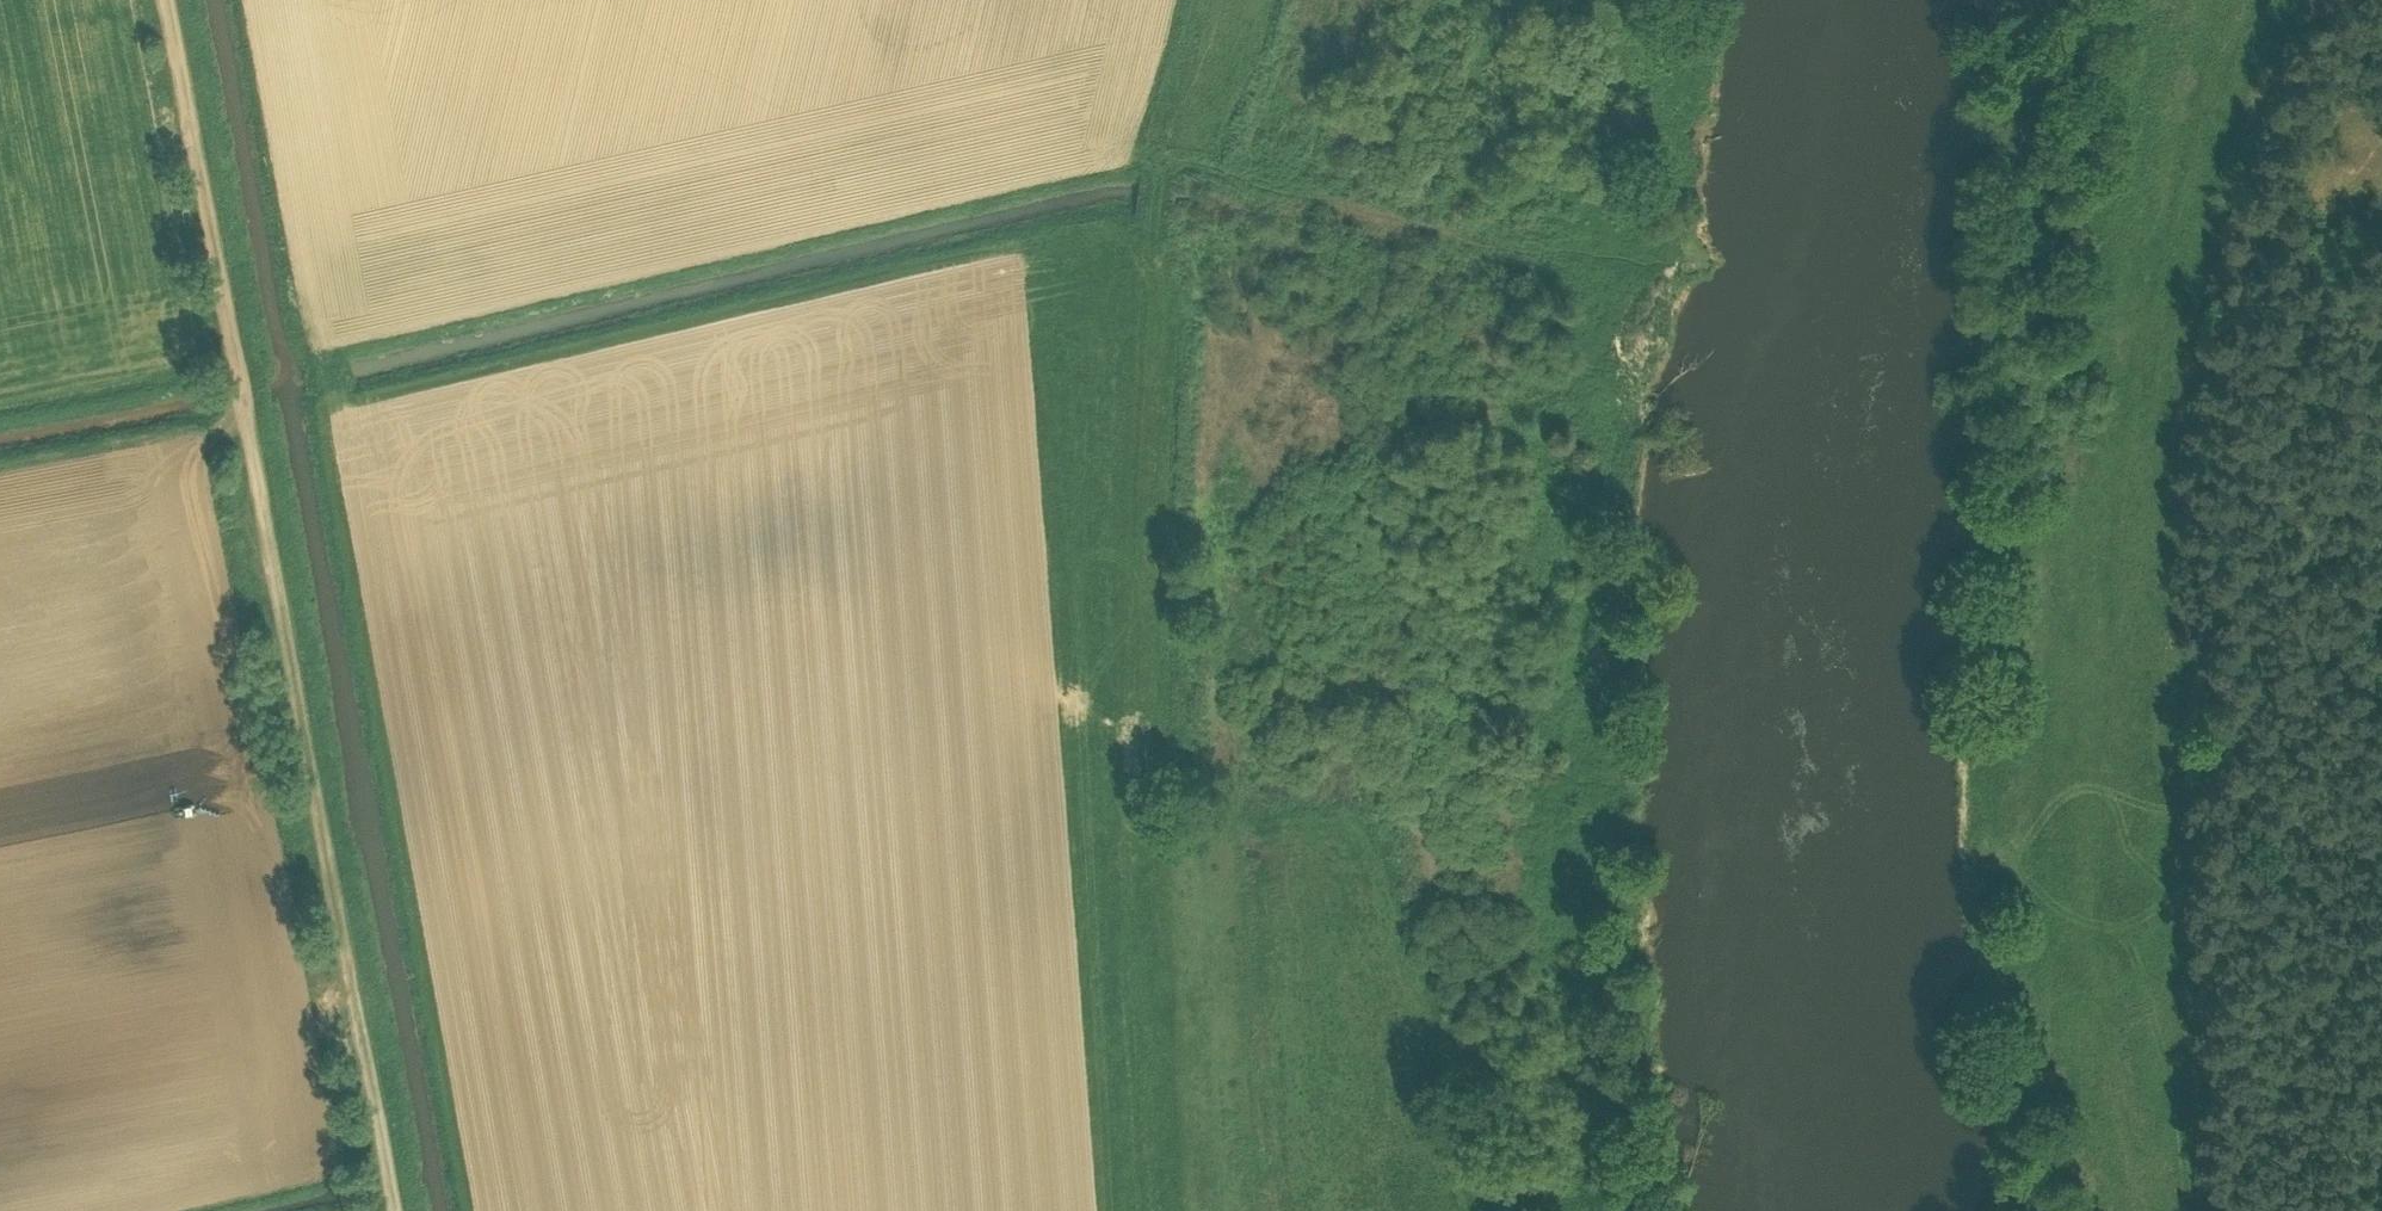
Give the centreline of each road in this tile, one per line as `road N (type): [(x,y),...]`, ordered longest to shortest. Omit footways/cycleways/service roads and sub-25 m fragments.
road 1 (track): [(402,1210),(167,0)]

